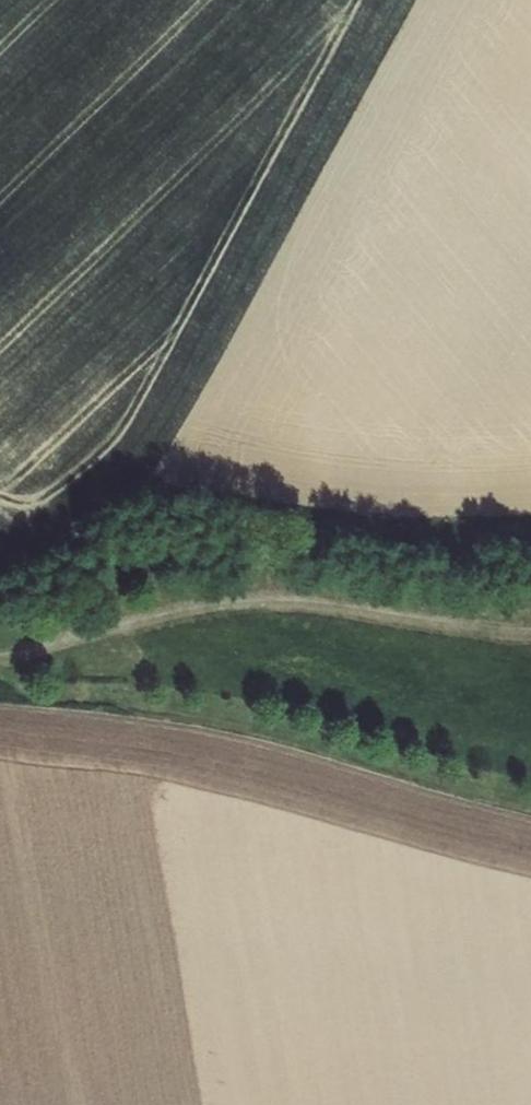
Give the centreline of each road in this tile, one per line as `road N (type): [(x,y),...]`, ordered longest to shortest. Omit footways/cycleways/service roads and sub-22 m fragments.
road 1 (track): [(530,630),(224,603),(0,655)]

